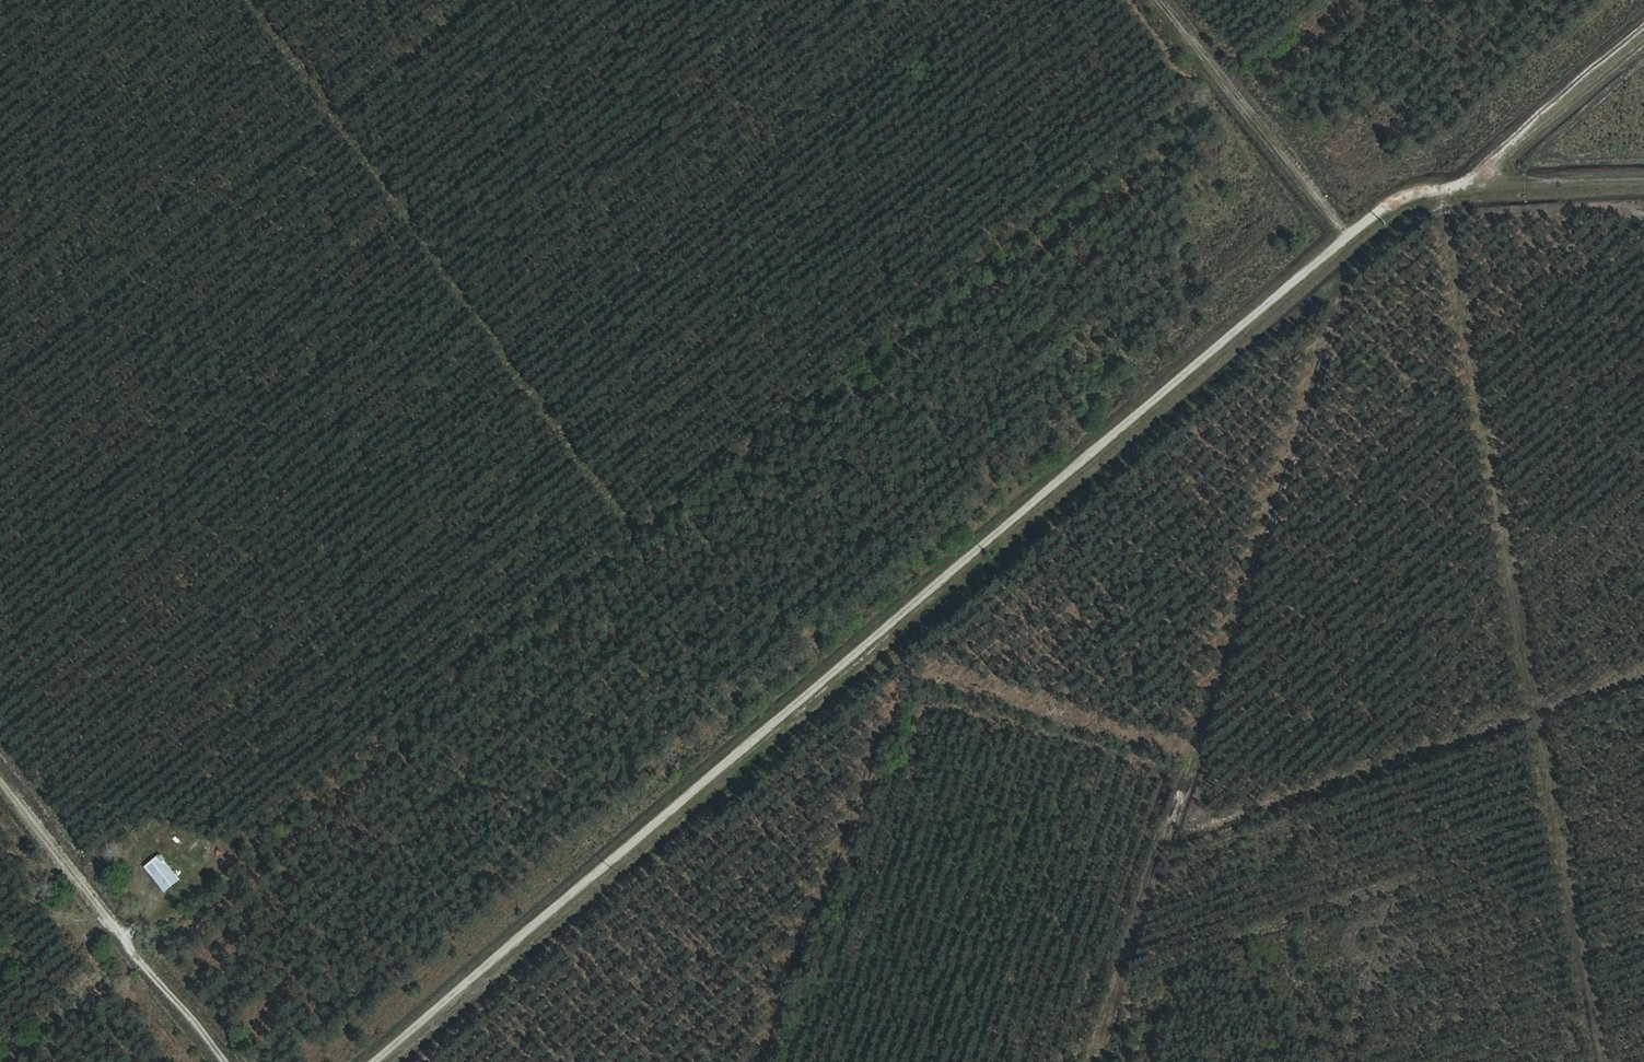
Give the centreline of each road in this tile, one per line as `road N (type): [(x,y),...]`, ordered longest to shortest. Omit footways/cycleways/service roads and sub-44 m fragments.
road 1 (track): [(375,1061),(1408,193),(1643,178)]
road 2 (track): [(0,776),(227,1061)]
road 3 (track): [(1162,0),(1352,240)]
road 4 (track): [(1473,184),(1643,38)]

